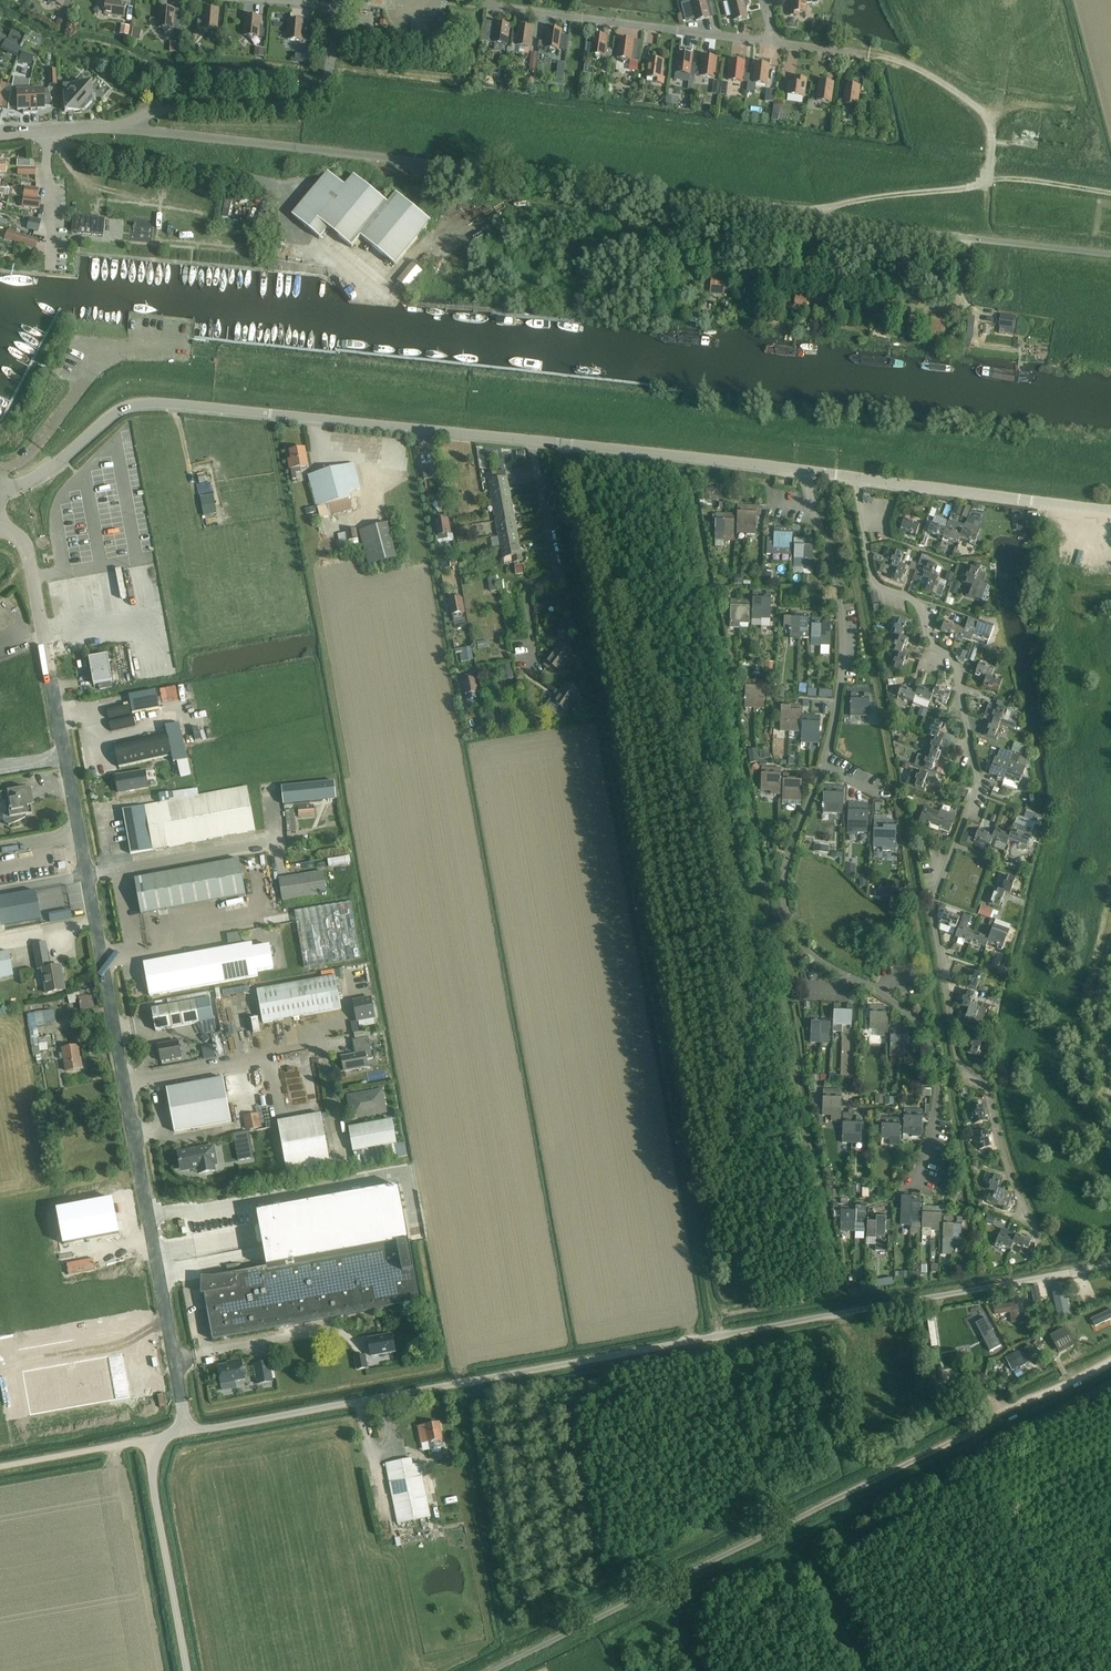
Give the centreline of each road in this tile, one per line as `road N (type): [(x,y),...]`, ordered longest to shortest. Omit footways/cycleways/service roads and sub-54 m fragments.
road 1 (unclassified): [(187,1432),(1072,1272)]
road 2 (unclassified): [(802,213),(158,132)]
road 3 (unclassified): [(0,488),(25,484),(134,405),(562,443)]
road 4 (unclassified): [(124,1082),(30,558),(22,540),(0,526)]
road 5 (unclassified): [(1110,510),(562,443)]
road 6 (unclassified): [(490,1670),(972,1432)]
road 7 (unclassified): [(187,1432),(124,1082)]
road 8 (unclassified): [(802,213),(1110,255)]
road 9 (unclassified): [(287,188),(65,145),(46,134)]
road 10 (unclassified): [(187,1670),(146,1442)]
road 11 (unclassified): [(124,1082),(329,1046)]
road 12 (residential): [(972,1432),(1110,1360)]
road 13 (unclassified): [(0,1468),(146,1442)]

